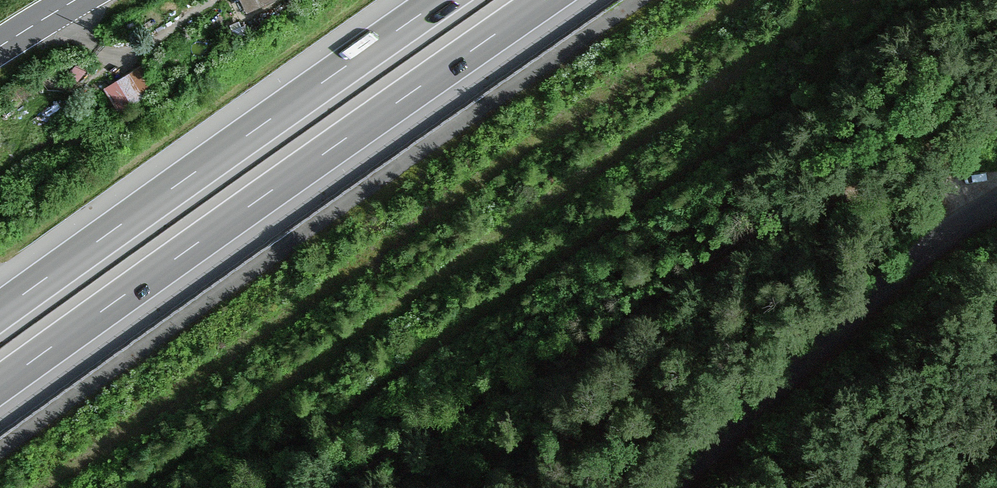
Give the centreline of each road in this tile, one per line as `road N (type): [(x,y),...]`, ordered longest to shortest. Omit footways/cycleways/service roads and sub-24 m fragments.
road 1 (track): [(319,487),(819,206),(886,190),(942,189),(988,208)]
road 2 (motorway): [(0,384),(544,0)]
road 3 (motorway): [(441,0),(0,312)]
road 4 (unclassified): [(669,487),(921,253),(996,204)]

